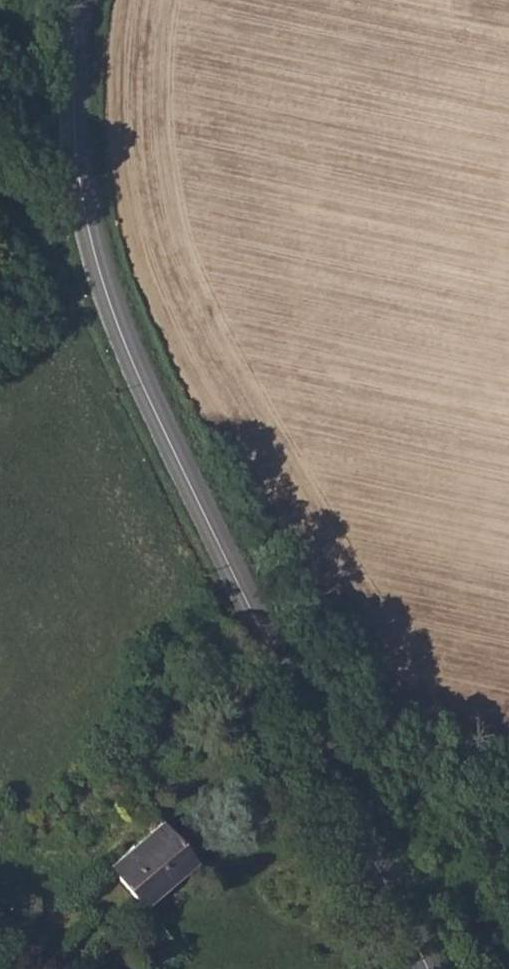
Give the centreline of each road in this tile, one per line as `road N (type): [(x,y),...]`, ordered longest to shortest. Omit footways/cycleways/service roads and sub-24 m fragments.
road 1 (tertiary): [(429,968),(107,301),(82,205),(72,98),(80,0)]
road 2 (track): [(309,723),(508,769)]
road 3 (track): [(0,111),(82,205)]

